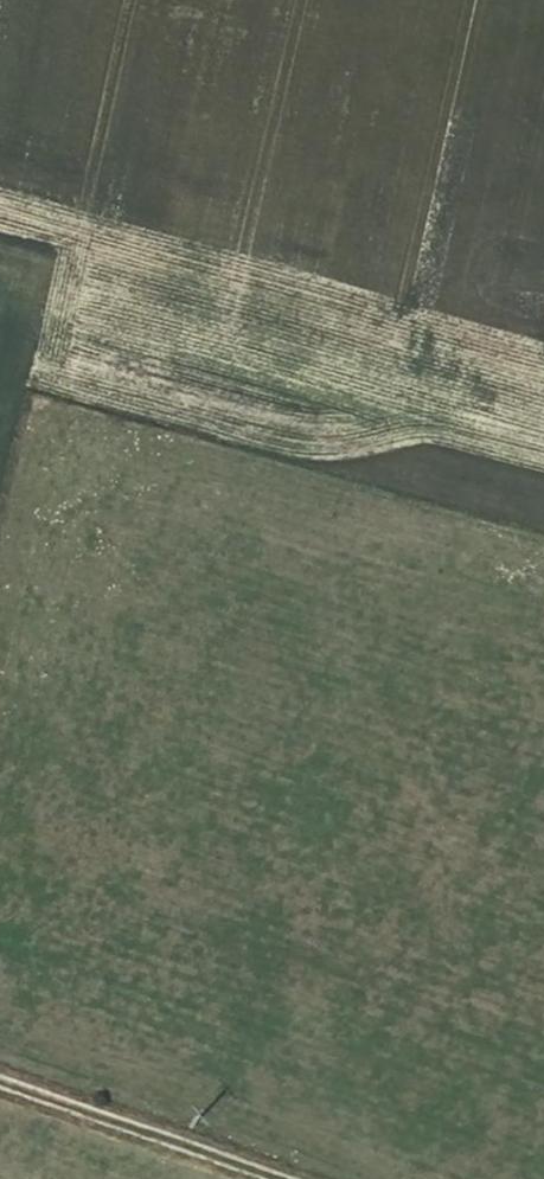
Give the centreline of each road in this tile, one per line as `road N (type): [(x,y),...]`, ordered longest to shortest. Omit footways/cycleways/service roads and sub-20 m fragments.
road 1 (track): [(284,1178),(0,1077)]

